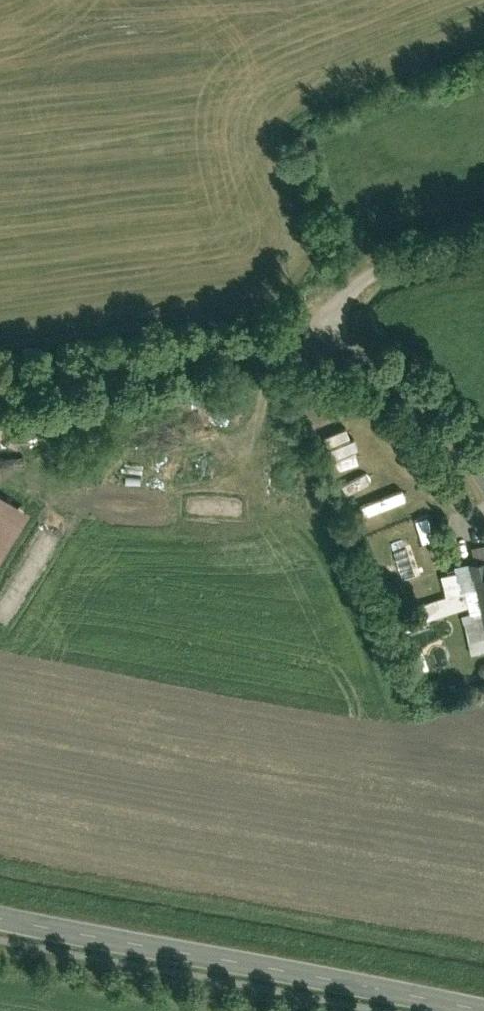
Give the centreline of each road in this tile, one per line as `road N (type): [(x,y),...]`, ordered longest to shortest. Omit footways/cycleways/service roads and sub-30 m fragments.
road 1 (tertiary): [(0,918),(483,1010)]
road 2 (track): [(483,248),(408,254),(349,291),(331,333)]

